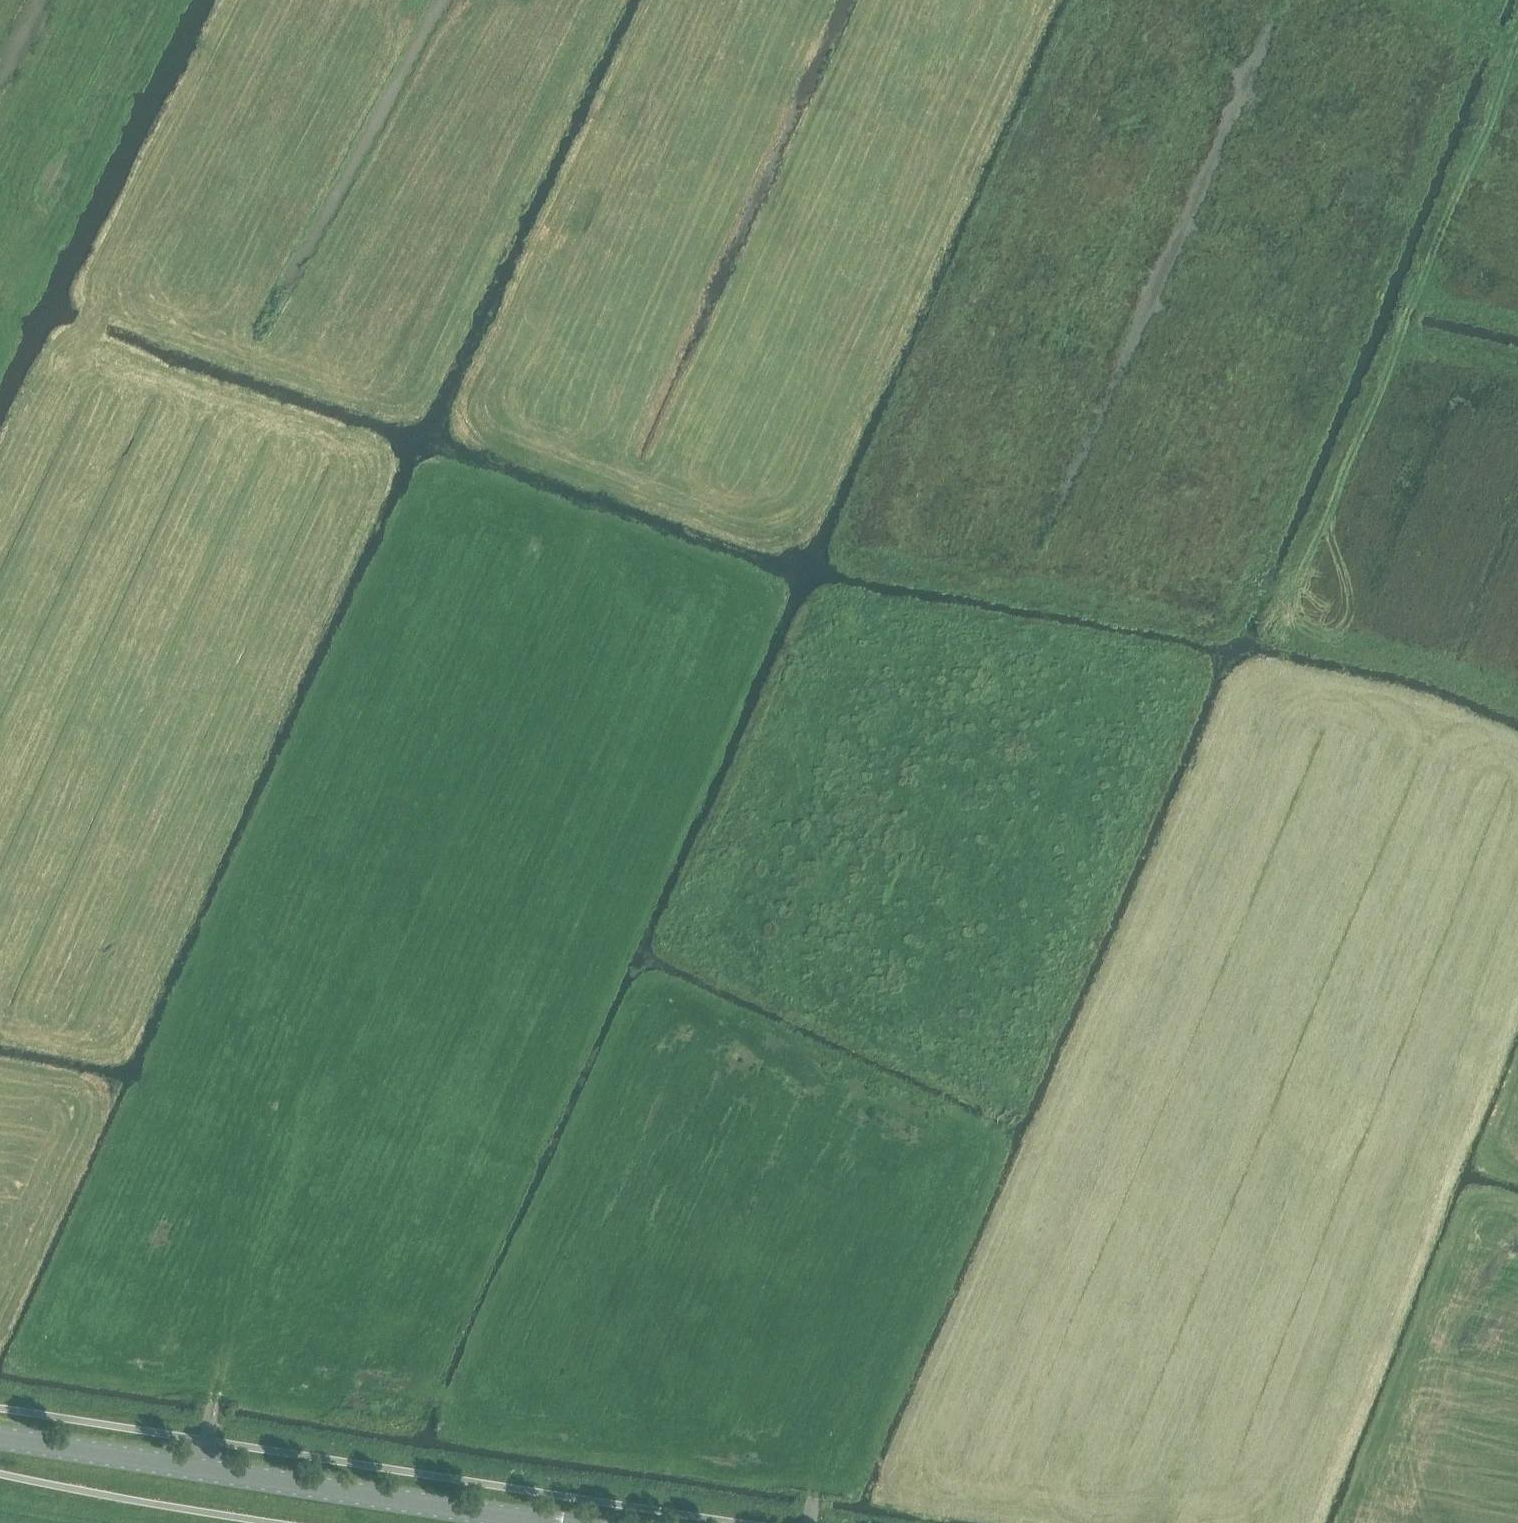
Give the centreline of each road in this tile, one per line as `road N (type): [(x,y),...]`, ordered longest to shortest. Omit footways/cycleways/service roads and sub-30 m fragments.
road 1 (secondary): [(576,1522),(0,1437)]

